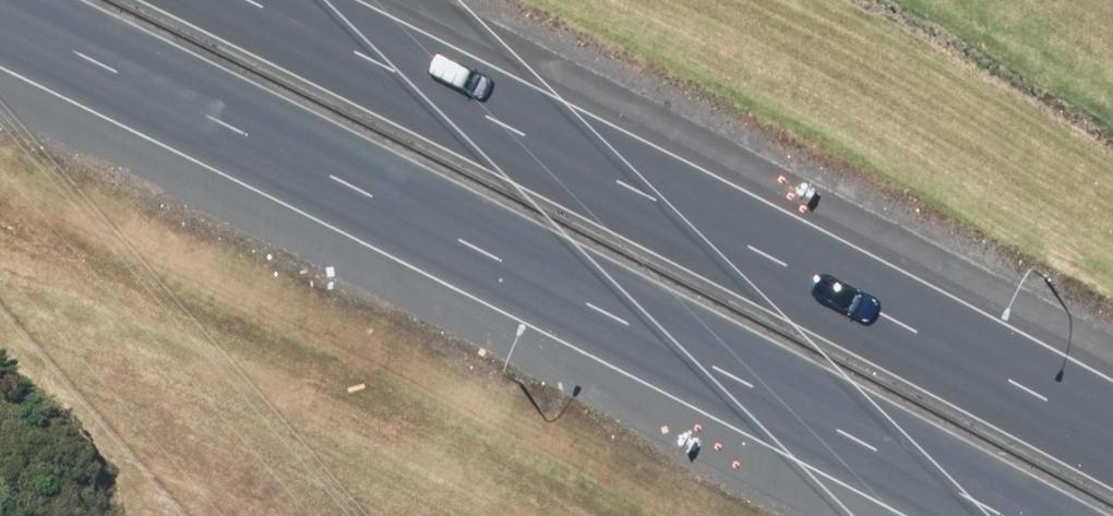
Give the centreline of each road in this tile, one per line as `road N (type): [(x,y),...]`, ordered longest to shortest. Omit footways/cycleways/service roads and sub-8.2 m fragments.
road 1 (primary): [(1014,515),(763,381),(0,15)]
road 2 (primary): [(250,0),(648,193),(1112,437)]

